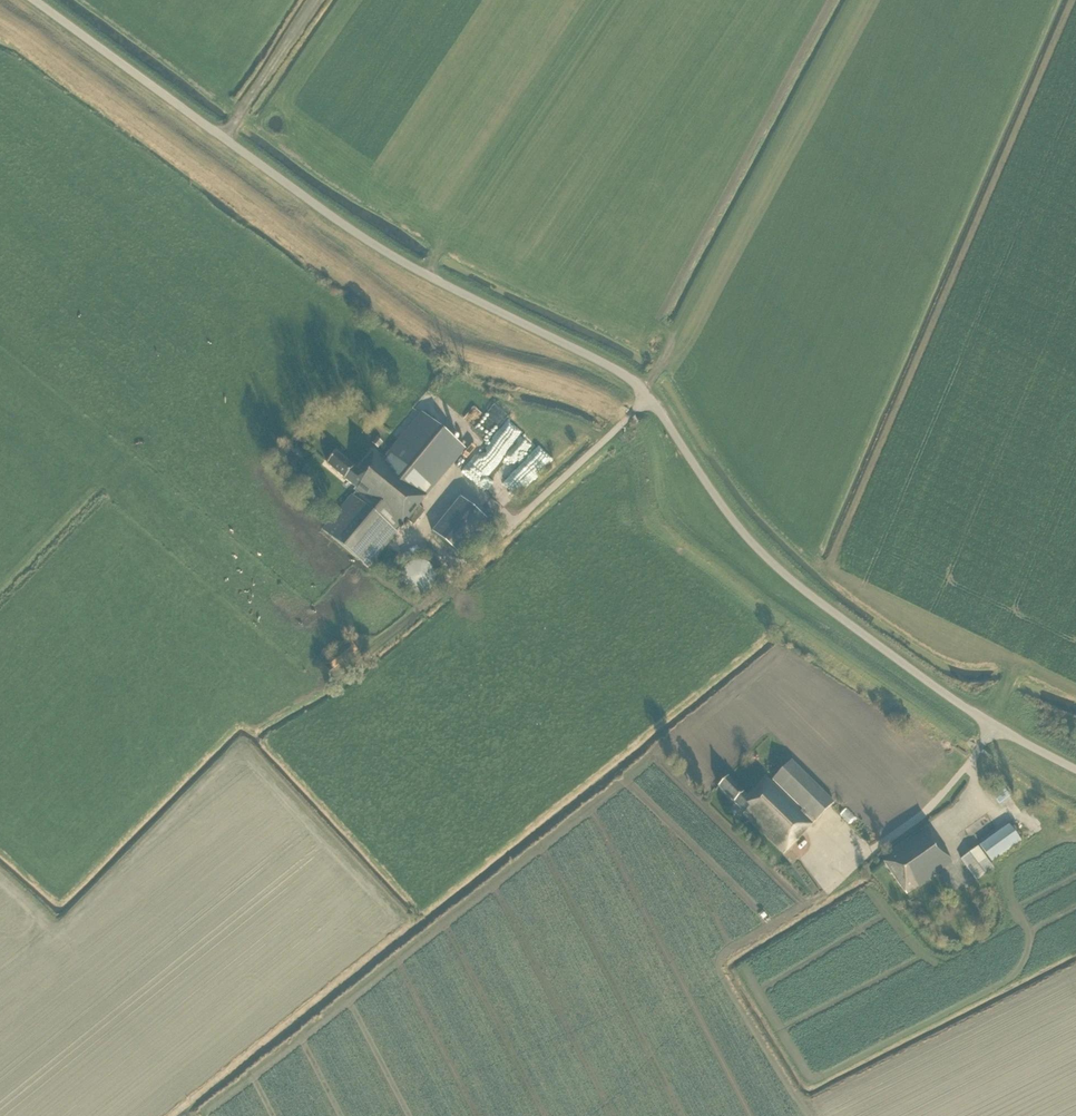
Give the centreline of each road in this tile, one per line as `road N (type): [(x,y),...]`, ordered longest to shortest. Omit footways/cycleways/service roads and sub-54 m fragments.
road 1 (unclassified): [(1075,768),(994,726),(783,573),(725,509),(633,383),(376,247),(32,0)]

